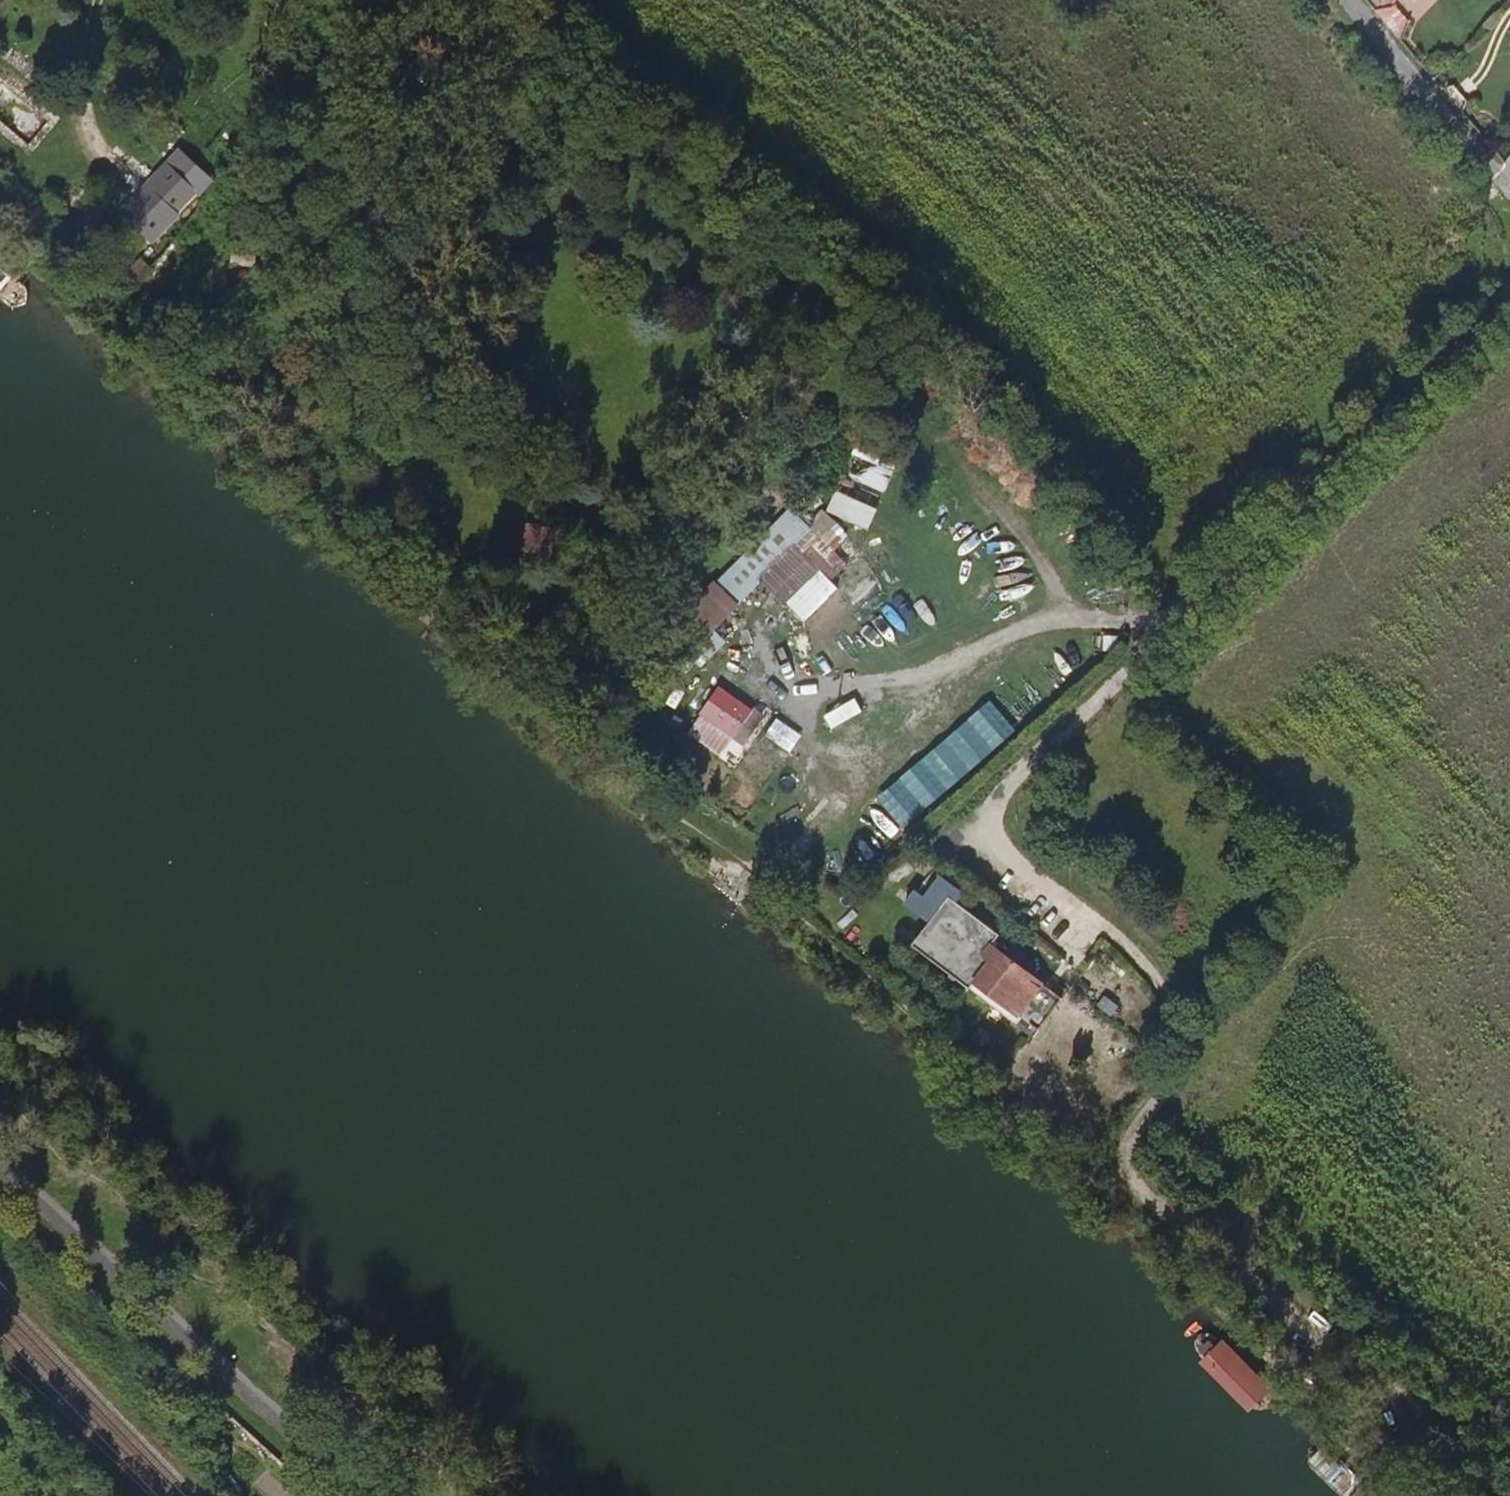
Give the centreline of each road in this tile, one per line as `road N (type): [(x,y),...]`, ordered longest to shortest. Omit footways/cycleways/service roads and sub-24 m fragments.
road 1 (track): [(1174,629),(1102,619),(1071,602),(929,409),(702,194),(447,0)]
road 2 (track): [(1402,1410),(1116,1163)]
road 3 (track): [(1116,1163),(1176,1059),(1174,1007),(1108,934)]
road 4 (unclassified): [(1509,187),(1342,0)]

